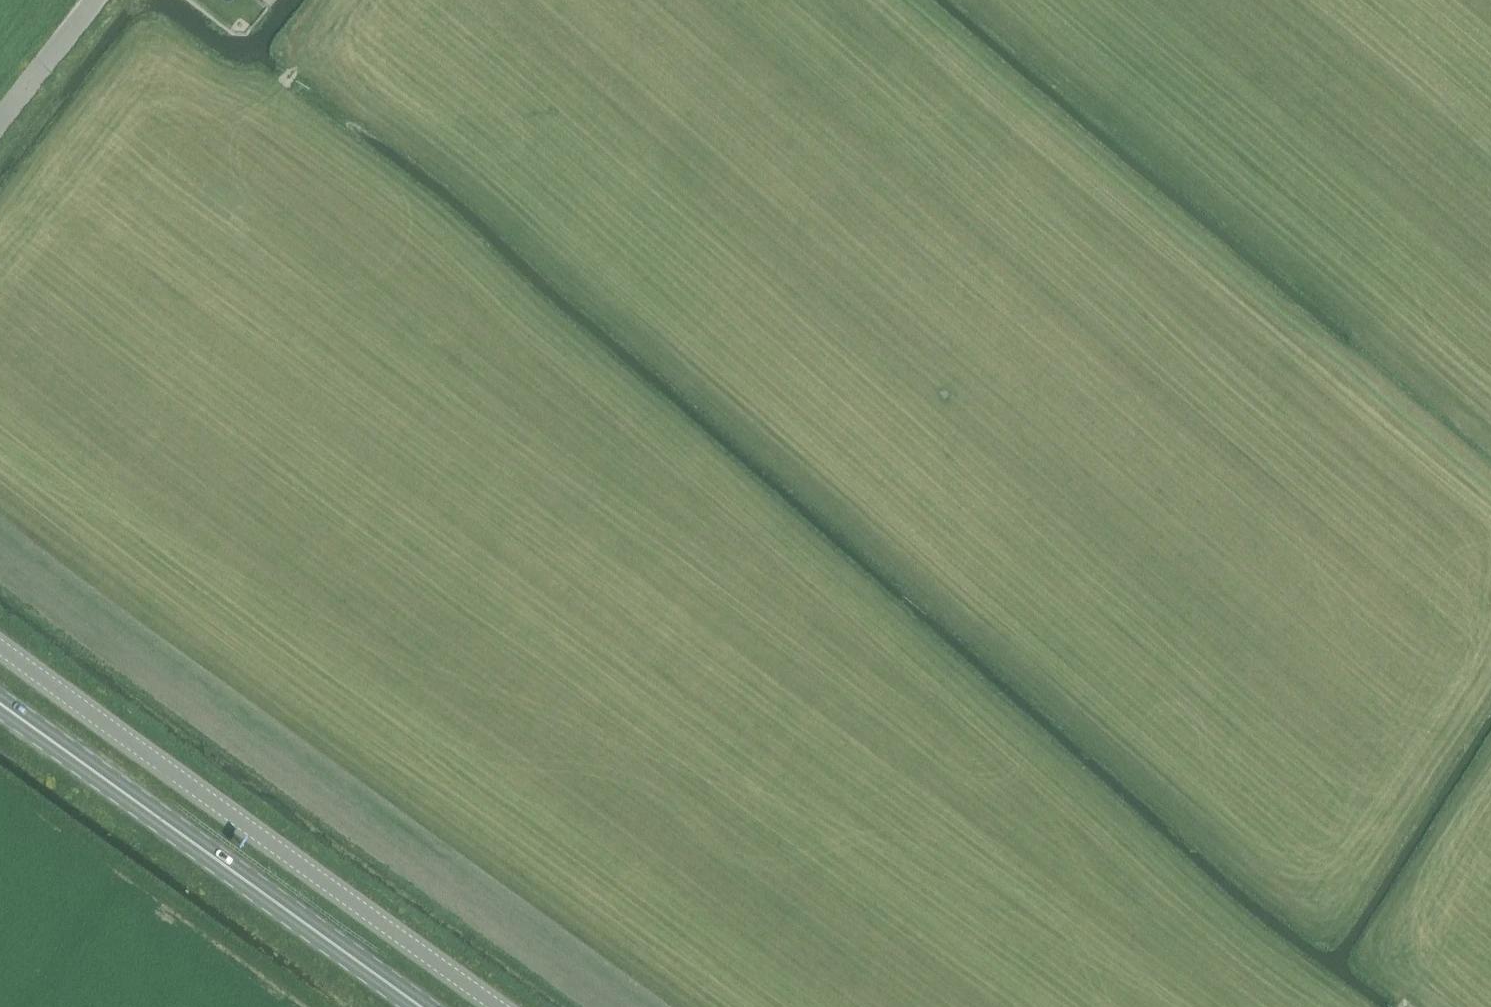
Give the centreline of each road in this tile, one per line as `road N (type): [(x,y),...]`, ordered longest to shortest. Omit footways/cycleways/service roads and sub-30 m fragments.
road 1 (unclassified): [(0,644),(499,1006)]
road 2 (primary): [(420,1006),(0,703)]
road 3 (residential): [(0,118),(93,0)]

